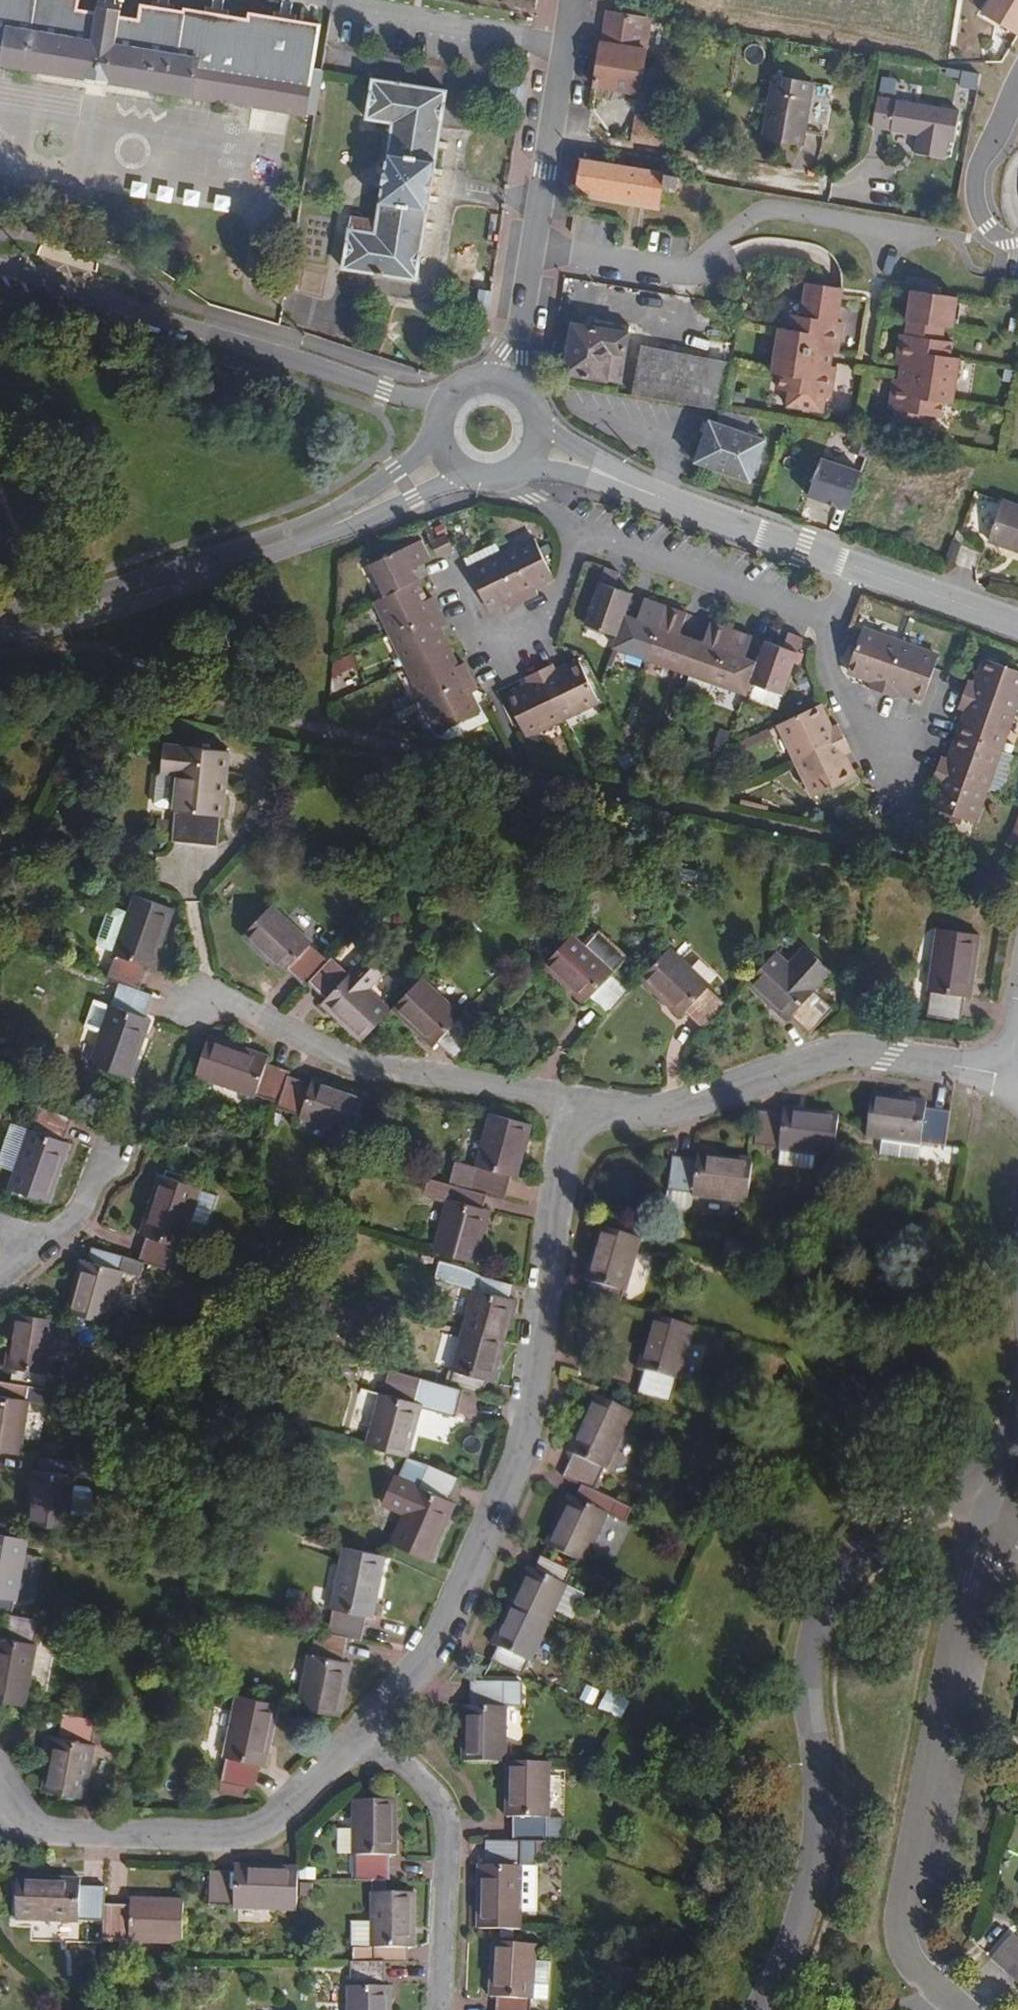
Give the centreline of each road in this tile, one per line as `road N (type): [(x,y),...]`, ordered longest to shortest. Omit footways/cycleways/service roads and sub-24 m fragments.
road 1 (residential): [(370,1726),(420,1665),(480,1557),(521,1455),(569,1138),(597,1105)]
road 2 (residential): [(981,1521),(939,1517),(876,1529),(845,1557),(821,1604),(811,1651),(812,1875),(760,2009)]
road 3 (residential): [(981,1521),(899,1931),(902,1954),(961,2009)]
road 4 (tertiary): [(449,406),(0,274)]
road 5 (residential): [(597,1105),(666,1111),(834,1056),(1011,1074)]
road 6 (residential): [(202,1001),(371,1065),(597,1105)]
road 7 (residential): [(8,1814),(61,1833),(244,1832),(303,1799),(370,1726)]
road 8 (residential): [(536,246),(689,272),(716,267),(714,247),(747,218),(779,211),(891,228)]
road 9 (secondary): [(0,624),(117,604),(351,515)]
road 10 (residential): [(370,1726),(436,1795),(445,1834),(437,2009)]
road 11 (secondary): [(856,568),(592,468)]
road 12 (residential): [(576,529),(829,618)]
road 13 (residential): [(536,246),(573,0)]
road 14 (residential): [(1017,250),(991,239),(978,203),(985,158),(1017,94)]
road 15 (residential): [(829,618),(831,665),(897,781)]
road 16 (secondary): [(1017,622),(856,568)]
road 17 (residential): [(576,529),(545,621),(494,644)]
road 18 (residential): [(506,383),(536,246)]
road 19 (residential): [(116,1154),(82,1212),(29,1248)]
road 20 (secondary): [(351,515),(469,476)]

